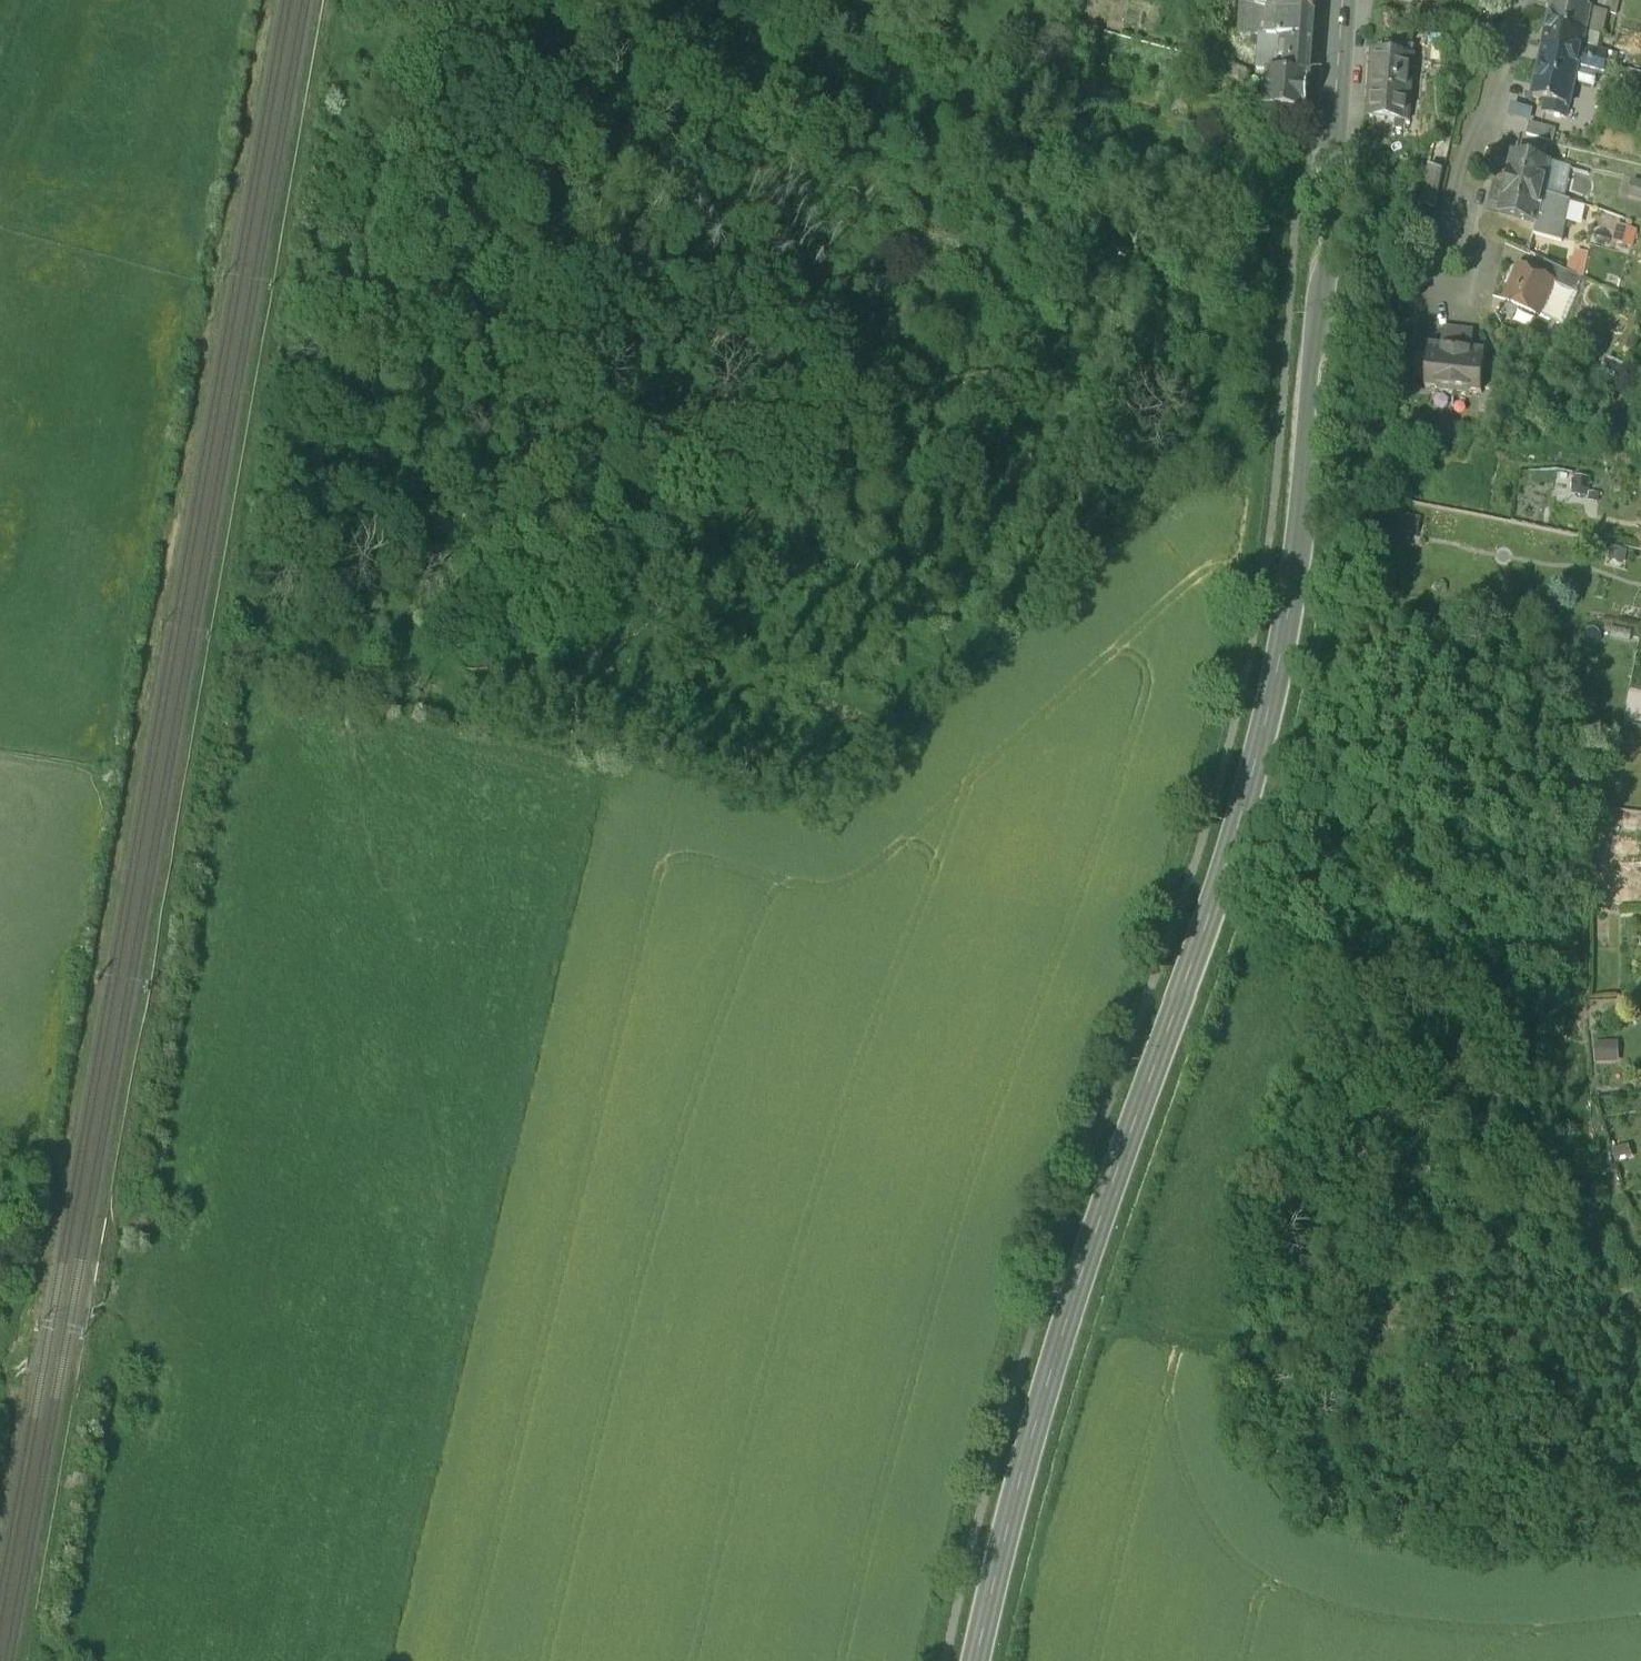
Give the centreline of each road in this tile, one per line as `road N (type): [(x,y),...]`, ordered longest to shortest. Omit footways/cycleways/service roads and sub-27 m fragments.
road 1 (secondary): [(977,1660),(1033,1429),(1234,840),(1273,693),(1302,517),(1343,0)]
road 2 (residential): [(1523,0),(1495,123),(1471,162),(1454,234),(1490,250),(1463,329)]

